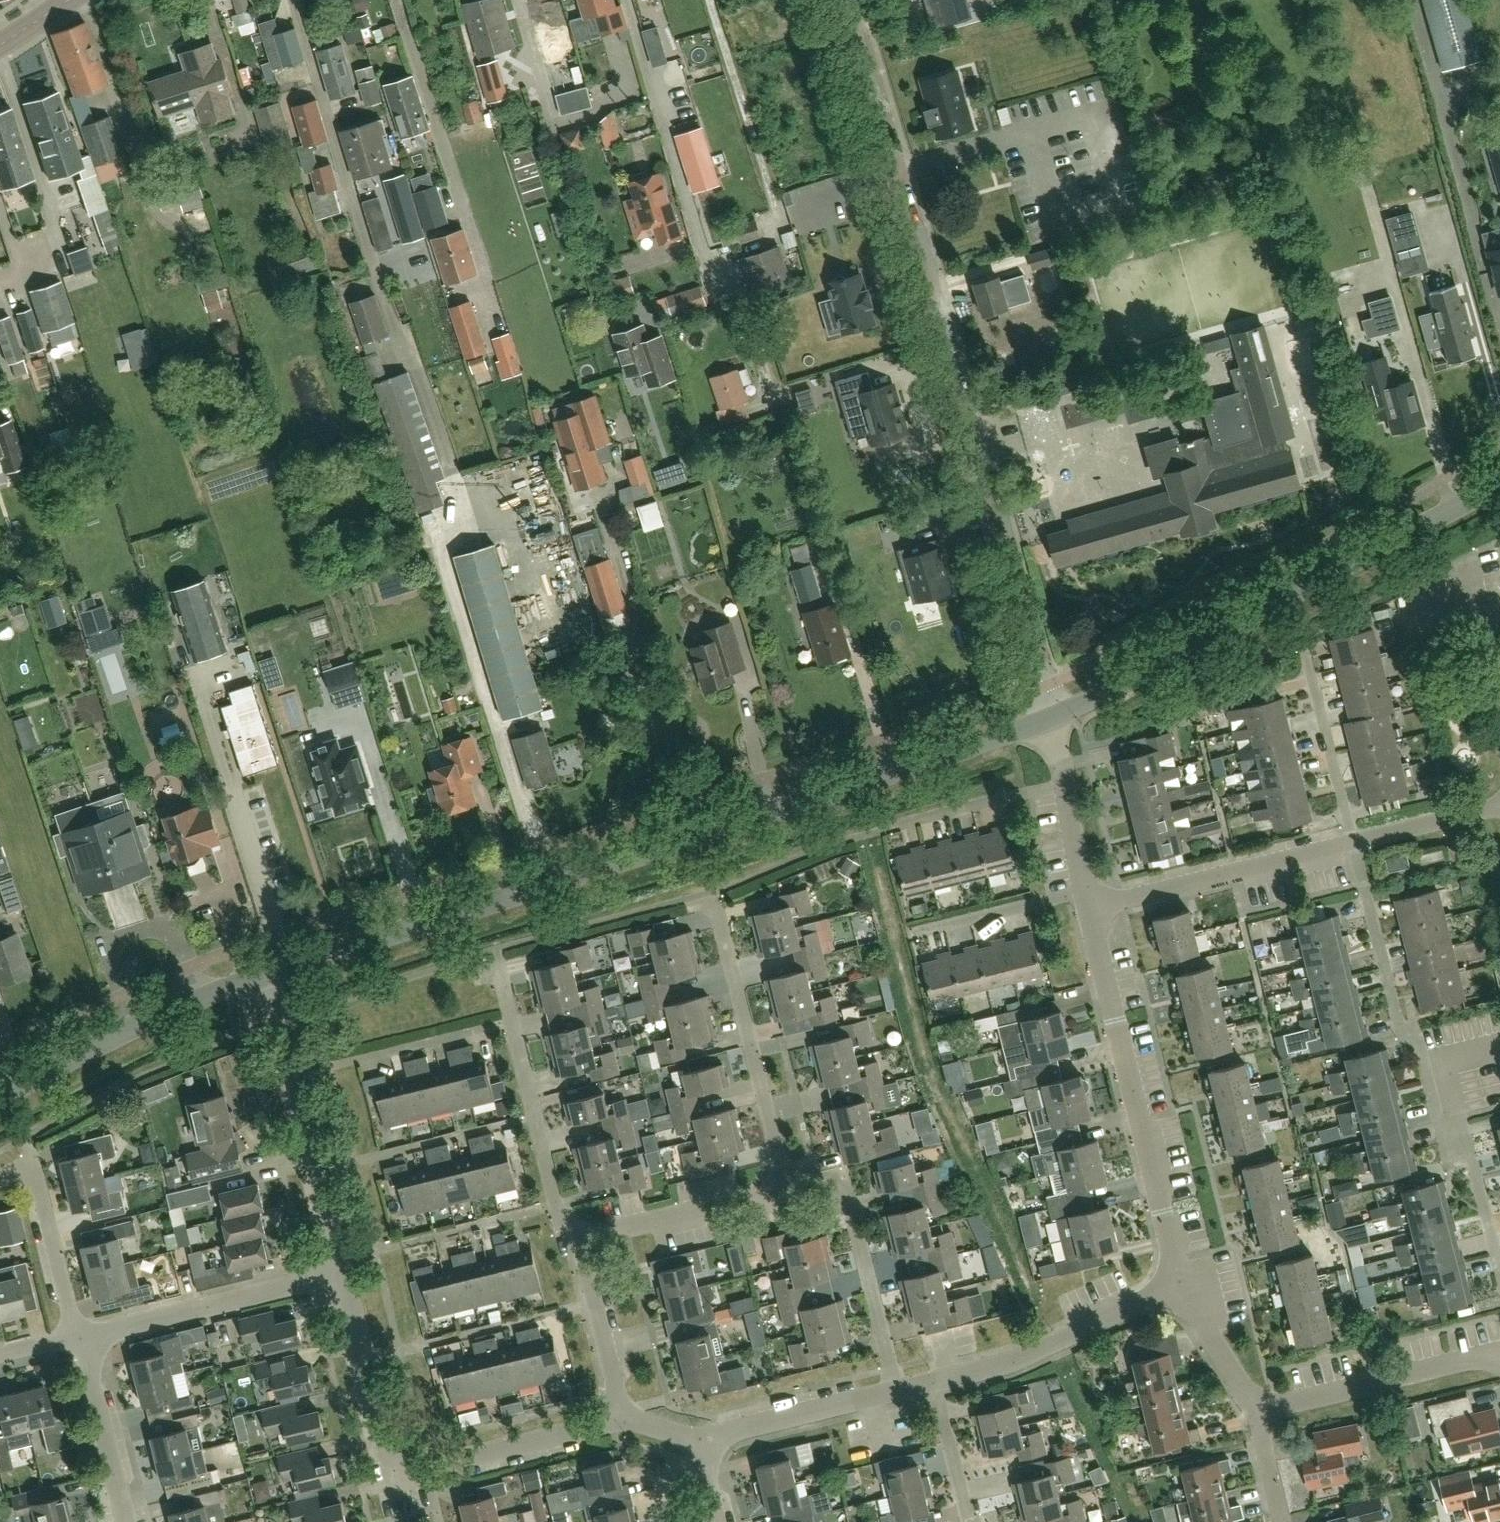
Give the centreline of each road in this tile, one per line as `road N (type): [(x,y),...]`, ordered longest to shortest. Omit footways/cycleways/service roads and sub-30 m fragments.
road 1 (tertiary): [(1053,716),(271,975)]
road 2 (unclassified): [(1053,716),(846,0)]
road 3 (tertiary): [(1499,485),(1053,716)]
road 4 (residential): [(624,1412),(428,1467),(394,1459),(343,1272)]
road 5 (residential): [(1185,1284),(1089,907)]
road 6 (residential): [(343,1272),(271,975)]
road 7 (tertiary): [(271,975),(0,1096)]
road 8 (residential): [(576,1240),(557,1204),(498,958)]
road 9 (residential): [(780,1169),(777,1130),(713,897)]
road 10 (residential): [(896,1394),(849,1201),(780,1169)]
road 11 (residential): [(78,1341),(343,1272)]
road 12 (residential): [(1089,907),(1354,843)]
road 13 (residential): [(1185,1284),(1001,1368),(934,1385)]
road 14 (residential): [(1254,1411),(1496,1353),(1499,1359)]
road 15 (residential): [(1441,1055),(1424,1056),(1398,1027),(1354,843)]
road 16 (residential): [(576,1240),(747,1208),(772,1192),(780,1169)]
road 17 (residential): [(1499,1274),(1441,1055)]
road 18 (residential): [(78,1341),(28,1143)]
road 19 (residential): [(1354,843),(1304,646)]
road 20 (residential): [(896,1394),(700,1439)]
road 21 (residential): [(127,1521),(78,1341)]
road 22 (residential): [(907,935),(1086,891)]
road 23 (residential): [(624,1412),(576,1240)]
road 24 (residential): [(1086,891),(1053,716)]
road 25 (residential): [(1498,692),(1471,608),(1405,624)]
road 26 (residential): [(1354,843),(1499,806)]
road 27 (residential): [(1254,1411),(1185,1284)]
road 28 (residential): [(977,1521),(934,1385)]

